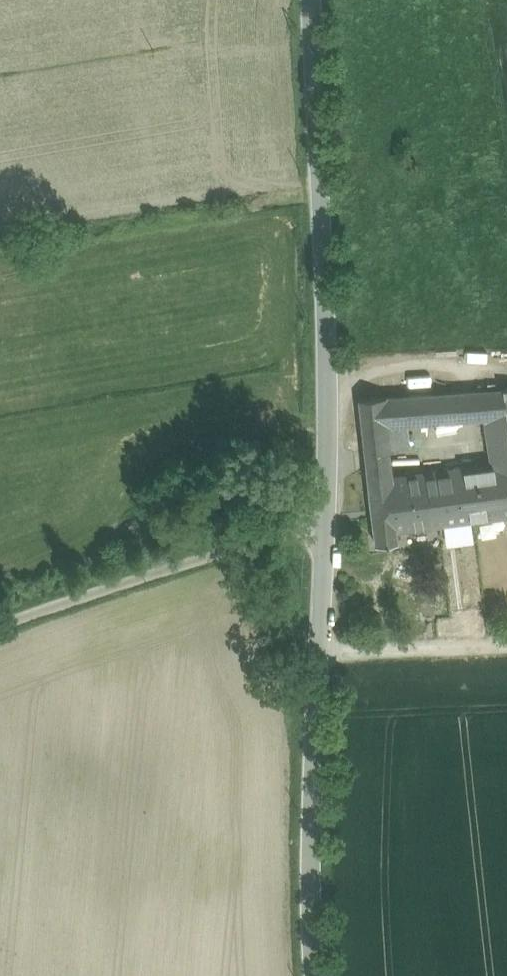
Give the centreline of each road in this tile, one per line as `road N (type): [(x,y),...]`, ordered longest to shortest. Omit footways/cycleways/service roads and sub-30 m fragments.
road 1 (unclassified): [(326,522),(331,356),(314,0)]
road 2 (unclassified): [(324,975),(316,829),(326,522)]
road 3 (unclassified): [(0,634),(146,577),(326,522)]

